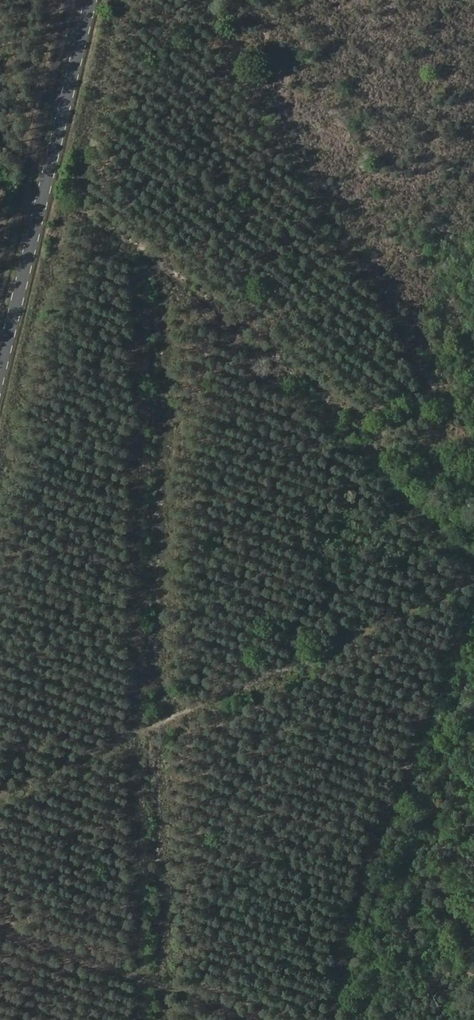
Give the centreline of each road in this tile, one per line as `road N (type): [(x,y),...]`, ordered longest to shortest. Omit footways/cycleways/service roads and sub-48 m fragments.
road 1 (track): [(163,273),(164,1019)]
road 2 (track): [(42,185),(182,286),(341,420),(407,498),(473,556)]
road 3 (track): [(0,791),(473,579)]
road 4 (secondary): [(88,0),(0,357)]
road 5 (track): [(0,926),(266,1019)]

